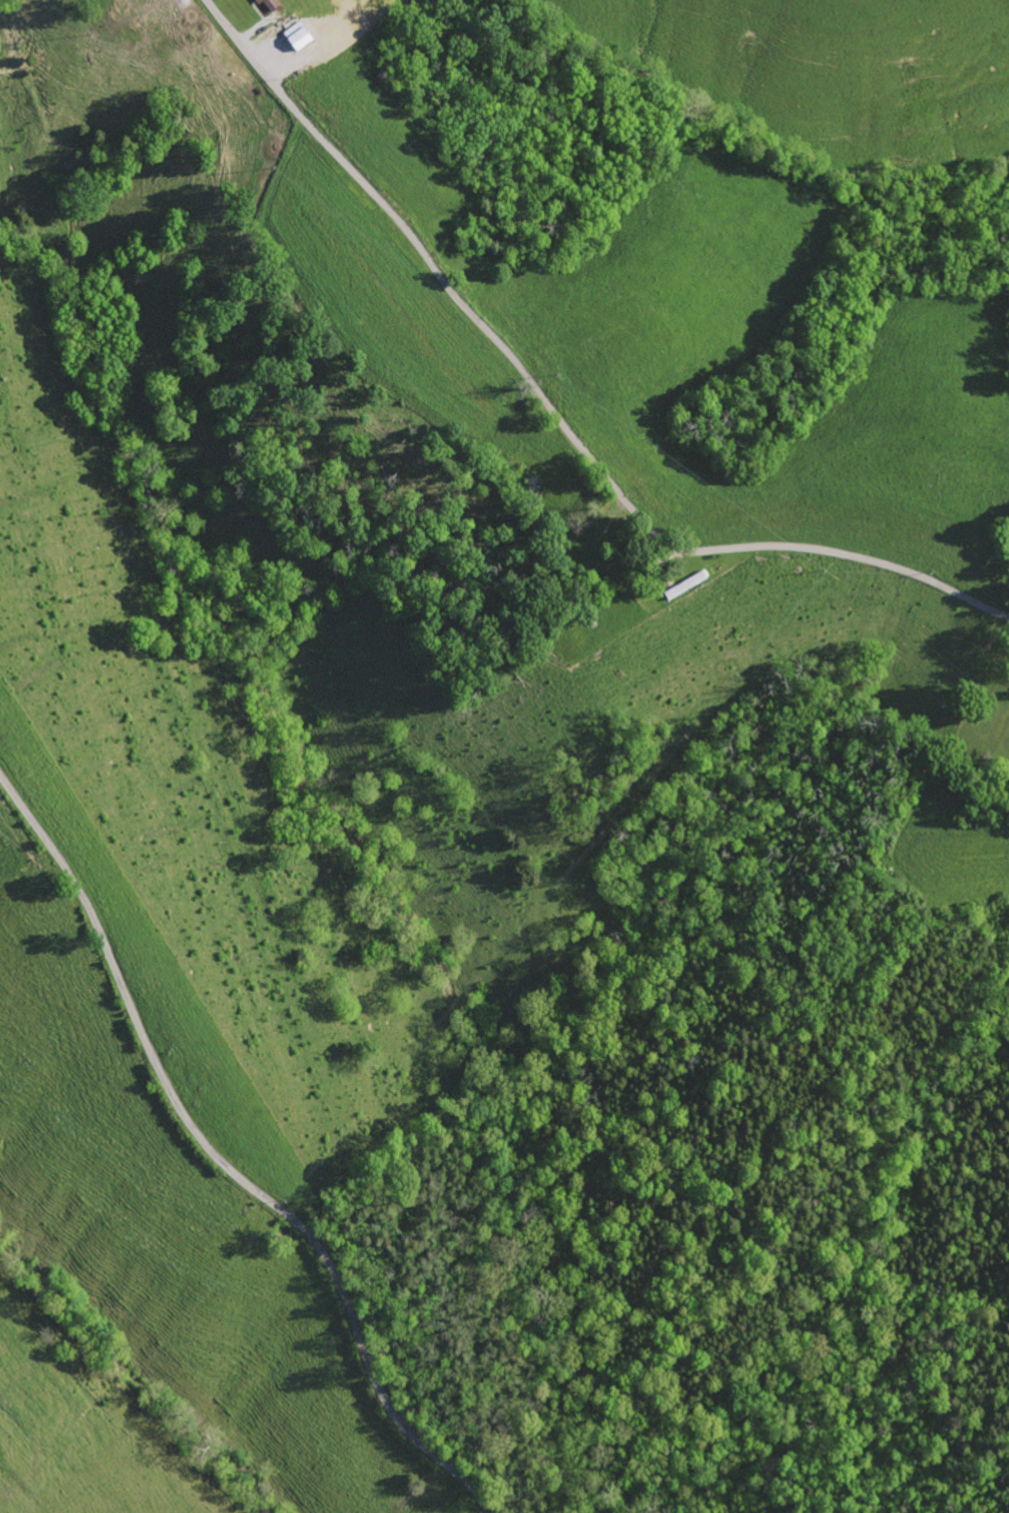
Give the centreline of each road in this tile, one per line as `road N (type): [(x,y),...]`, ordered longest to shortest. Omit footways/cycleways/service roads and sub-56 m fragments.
road 1 (residential): [(1008,618),(850,555),(768,545),(685,552),(661,542),(399,220),(205,0)]
road 2 (residential): [(487,1512),(402,1422),(308,1233),(227,1168),(182,1114),(99,933),(0,775)]

